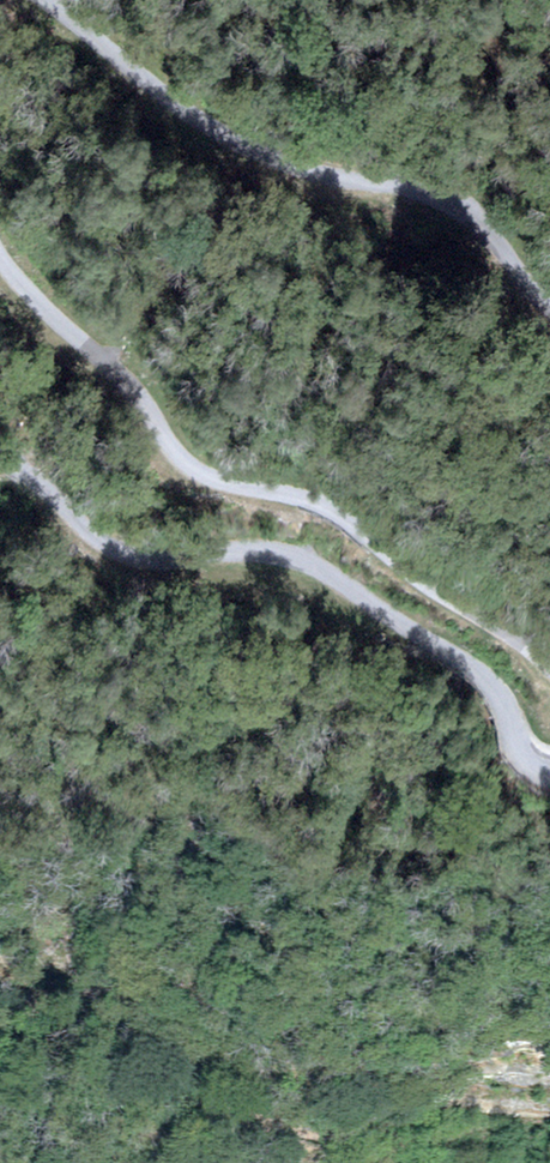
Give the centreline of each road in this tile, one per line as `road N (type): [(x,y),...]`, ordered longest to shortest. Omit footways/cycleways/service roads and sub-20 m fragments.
road 1 (unclassified): [(0,267),(134,392),(171,457),(221,484),(330,505),(394,562),(549,663)]
road 2 (unclassified): [(549,759),(523,741),(500,691),(467,665),(284,578),(151,565),(113,552),(0,460)]
road 3 (unclassified): [(549,315),(452,207),(327,178),(213,130),(34,0)]

